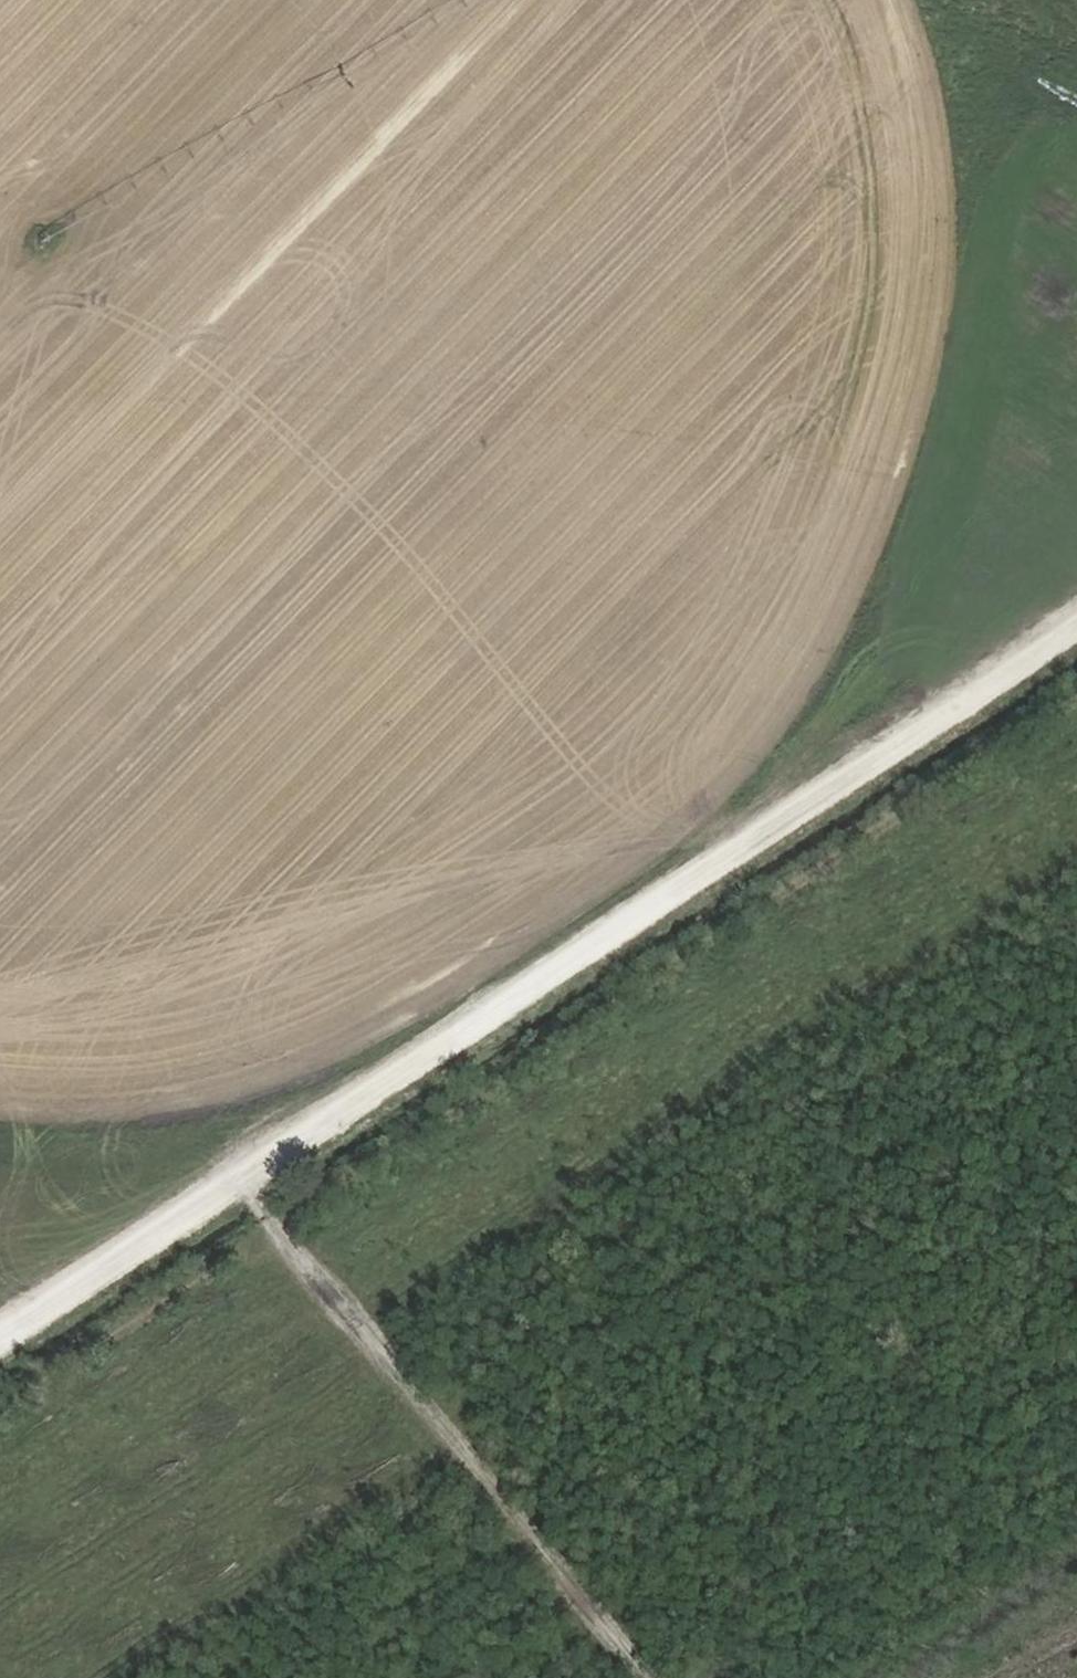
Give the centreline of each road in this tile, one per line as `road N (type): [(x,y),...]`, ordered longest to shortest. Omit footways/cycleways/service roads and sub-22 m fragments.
road 1 (track): [(1076,632),(0,1348)]

